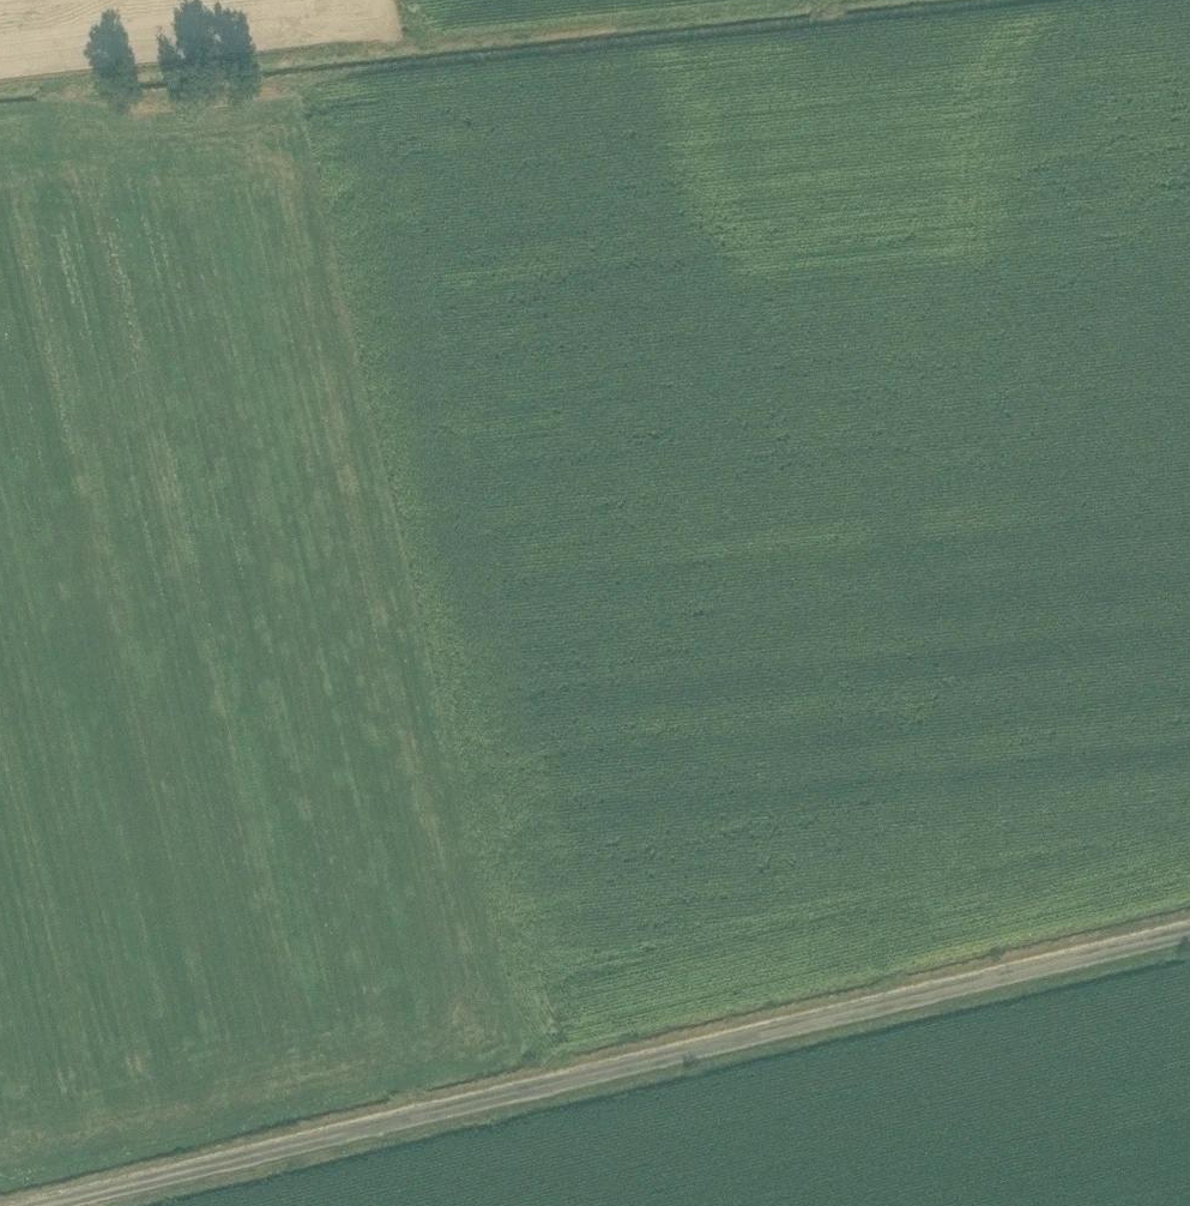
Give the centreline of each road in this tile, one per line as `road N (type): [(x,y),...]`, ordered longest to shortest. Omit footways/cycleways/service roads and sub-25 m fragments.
road 1 (unclassified): [(50,1205),(1189,930)]

